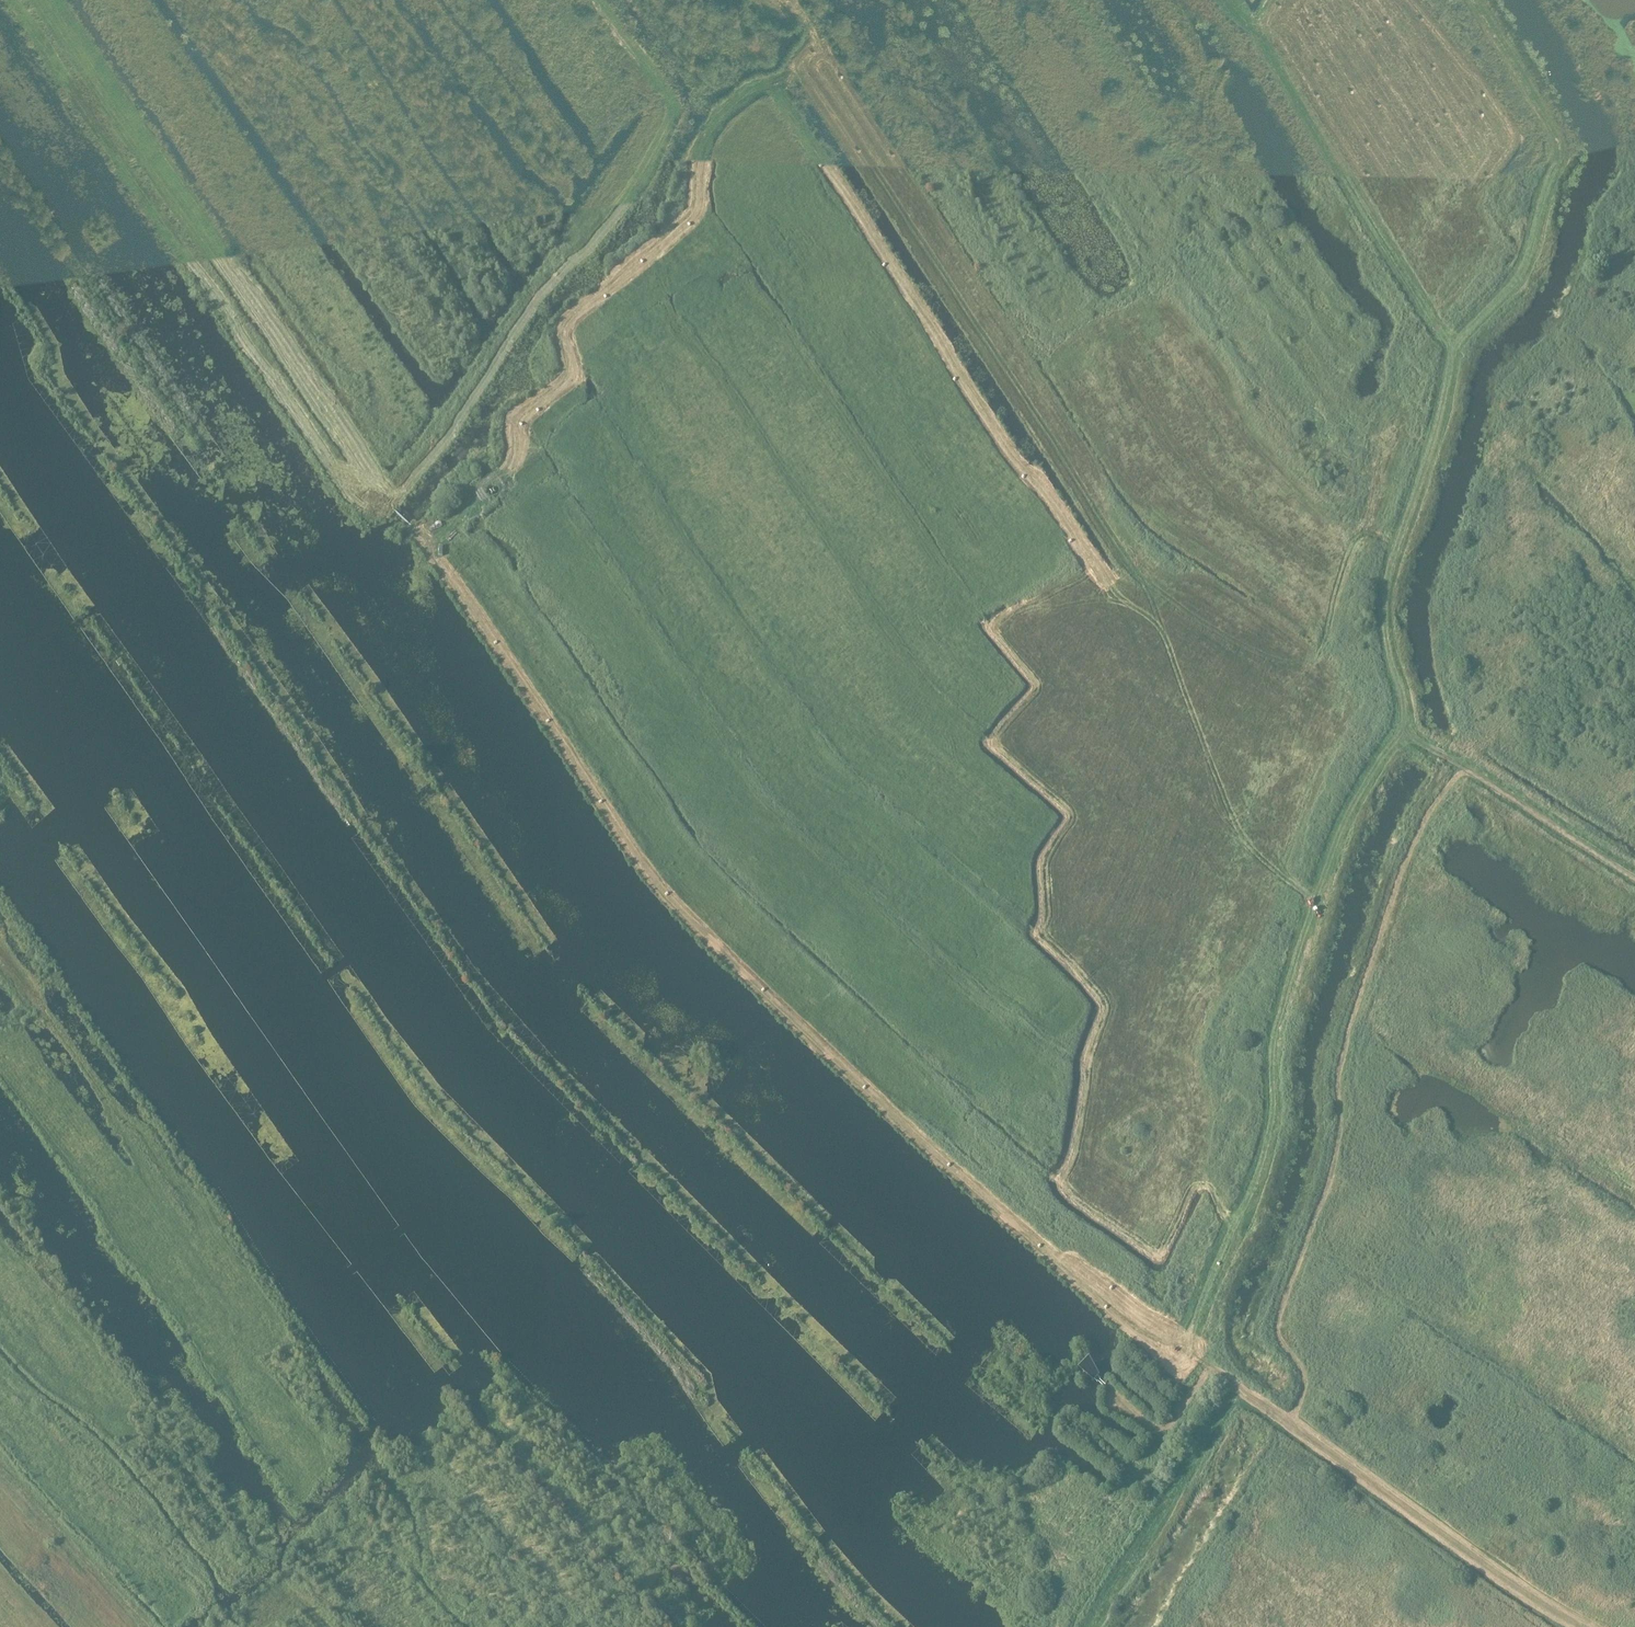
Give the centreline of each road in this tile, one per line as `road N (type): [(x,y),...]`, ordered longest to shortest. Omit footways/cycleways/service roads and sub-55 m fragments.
road 1 (track): [(1634,874),(1406,734),(1391,735),(1324,862),(1288,966),(1271,1040),(1272,1124),(1191,1336),(1192,1351),(1207,1369)]
road 2 (track): [(1406,734),(1383,627),(1391,556),(1452,349),(1515,272),(1560,154),(1558,135),(1474,0)]
road 3 (track): [(1286,1422),(1303,1379),(1279,1336),(1278,1318),(1326,1190),(1341,1111),(1339,1063),(1399,867),(1459,766)]
road 4 (track): [(1582,1626),(1207,1369)]
road 5 (track): [(1088,1626),(1240,1389)]

